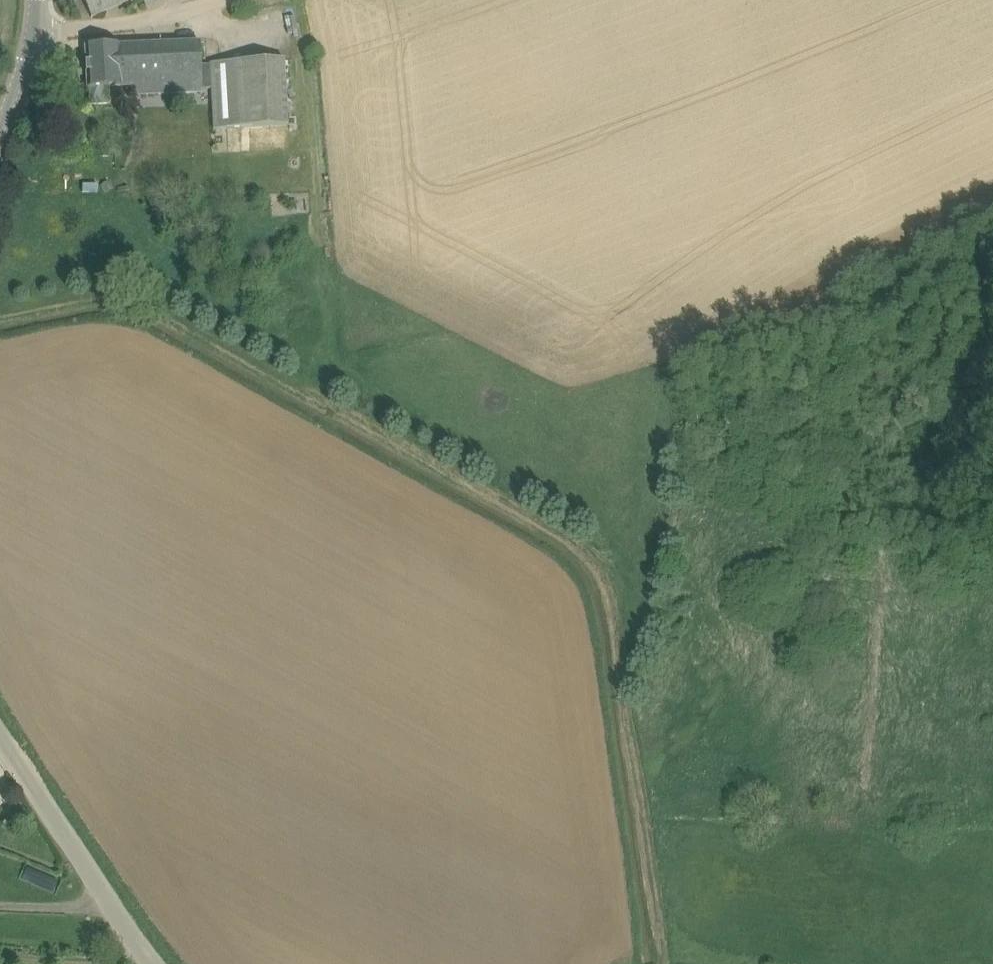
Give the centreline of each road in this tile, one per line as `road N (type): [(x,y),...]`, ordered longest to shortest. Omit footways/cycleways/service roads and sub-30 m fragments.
road 1 (unclassified): [(154,963),(0,738)]
road 2 (track): [(666,963),(626,702)]
road 3 (track): [(34,32),(135,21),(216,0)]
road 4 (unclassified): [(0,131),(34,32),(32,0)]

